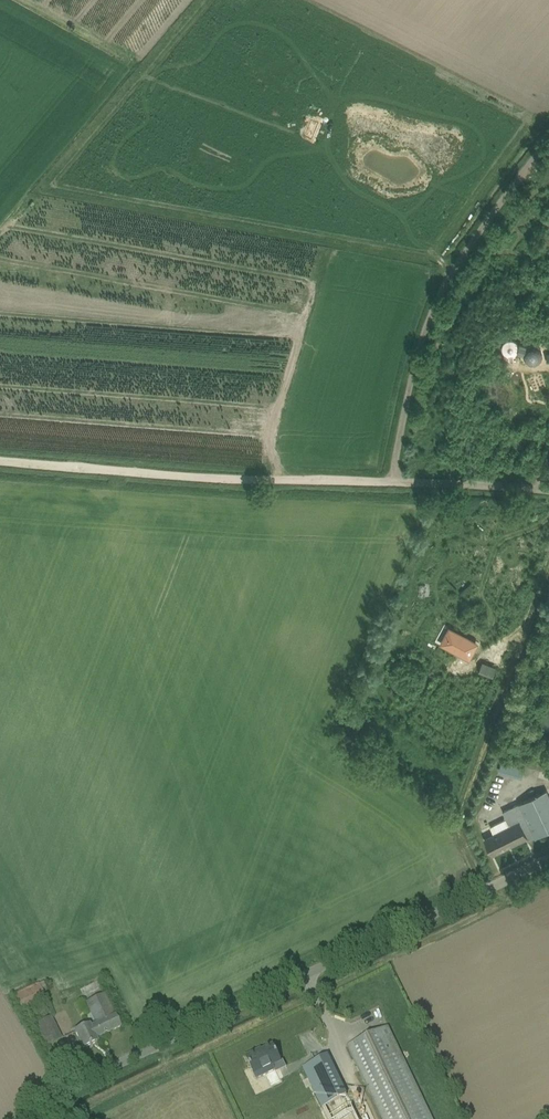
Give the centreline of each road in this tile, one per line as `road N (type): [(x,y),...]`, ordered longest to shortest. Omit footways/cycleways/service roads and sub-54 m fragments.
road 1 (unclassified): [(36,1118),(115,1066),(548,859)]
road 2 (track): [(393,483),(0,460)]
road 3 (track): [(548,147),(455,271),(427,342),(393,483)]
road 4 (track): [(306,976),(378,1118)]
road 5 (track): [(548,493),(393,483)]

